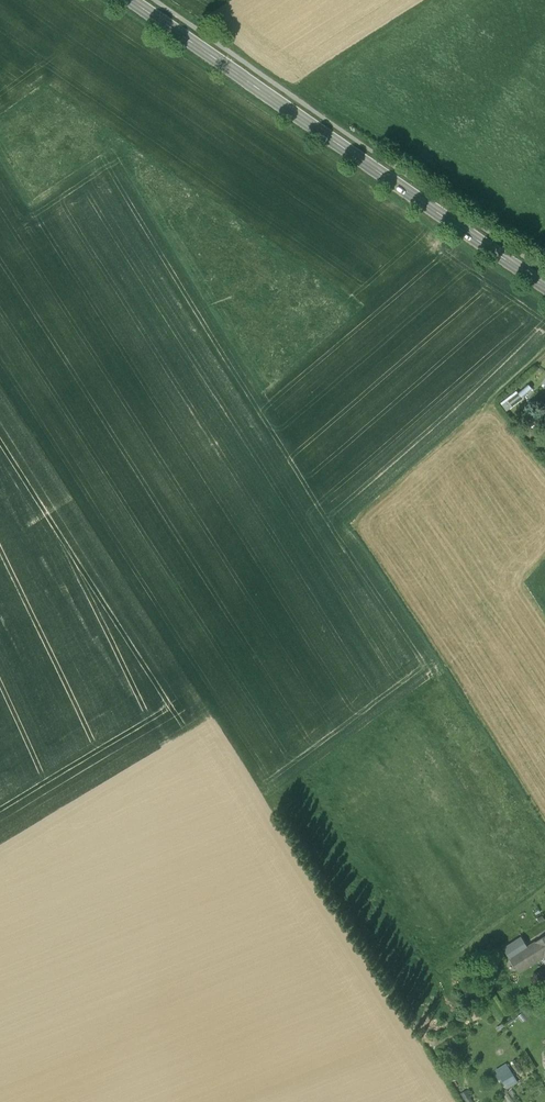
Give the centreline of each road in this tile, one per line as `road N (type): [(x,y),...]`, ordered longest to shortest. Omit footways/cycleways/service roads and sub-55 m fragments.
road 1 (secondary): [(130,0),(544,285)]

